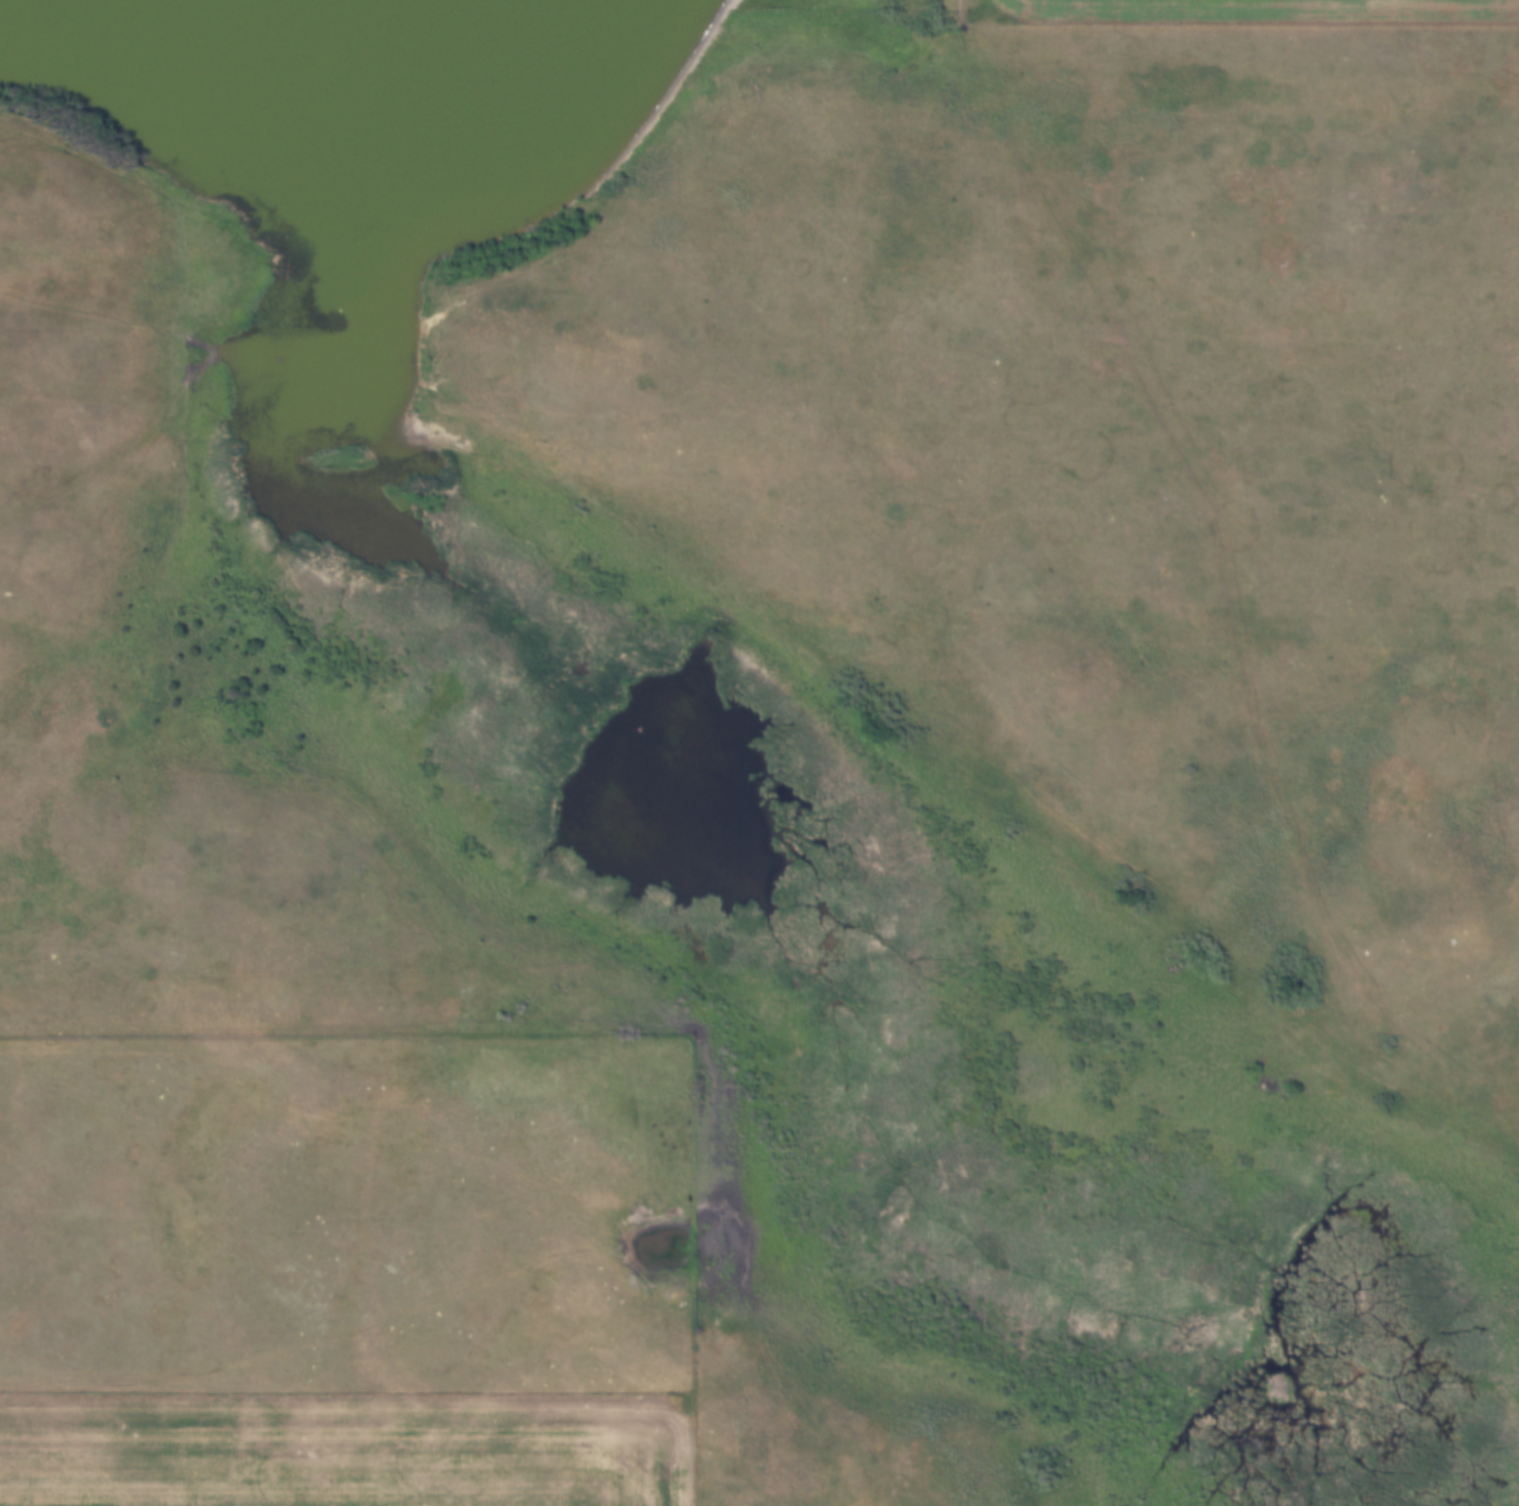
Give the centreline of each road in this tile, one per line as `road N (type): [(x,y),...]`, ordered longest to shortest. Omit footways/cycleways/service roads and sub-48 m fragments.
road 1 (track): [(958,0),(959,22),(969,23),(1518,25)]

